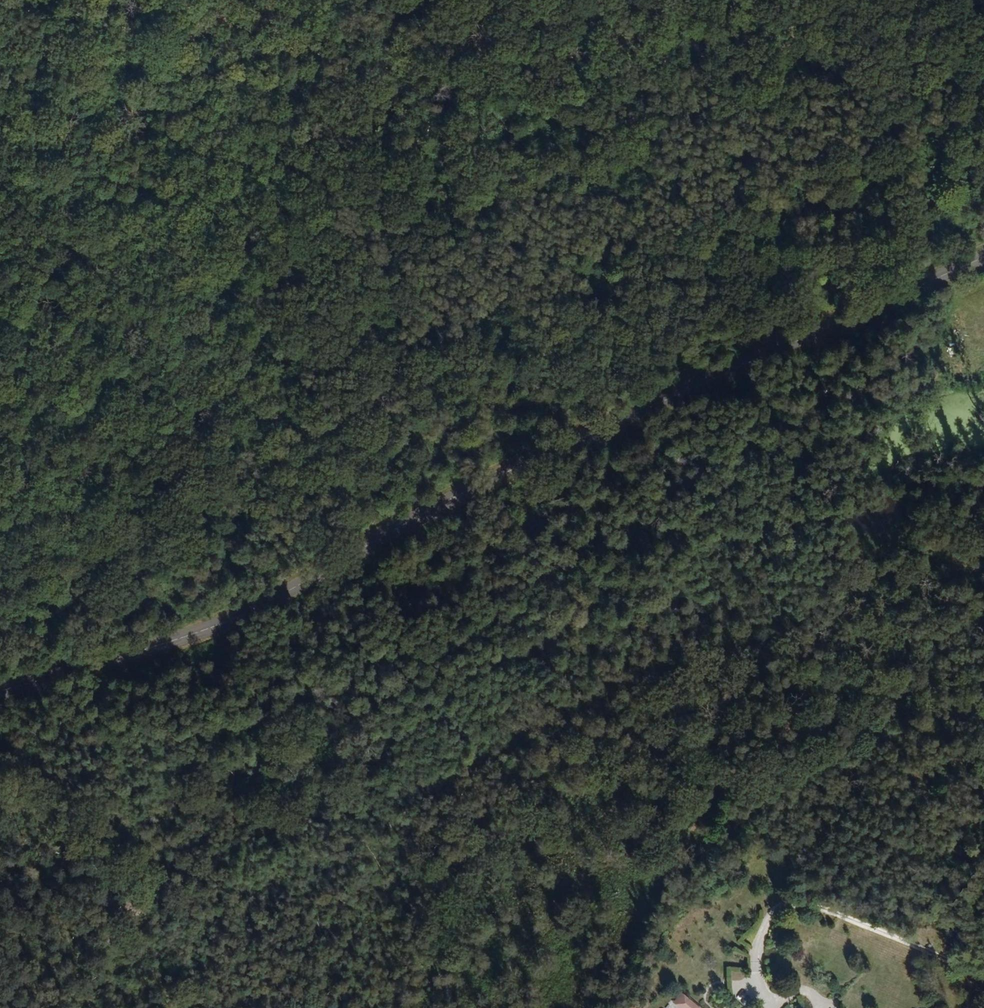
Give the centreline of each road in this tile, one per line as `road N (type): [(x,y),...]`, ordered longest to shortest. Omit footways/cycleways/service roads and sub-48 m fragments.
road 1 (tertiary): [(983,256),(692,378),(176,637),(0,683)]
road 2 (track): [(983,2),(838,13),(685,59),(521,93),(350,55),(0,12)]
road 3 (track): [(371,1007),(0,729)]
road 4 (track): [(0,329),(176,637)]
road 5 (track): [(983,973),(841,916),(786,908),(755,947),(757,975)]

